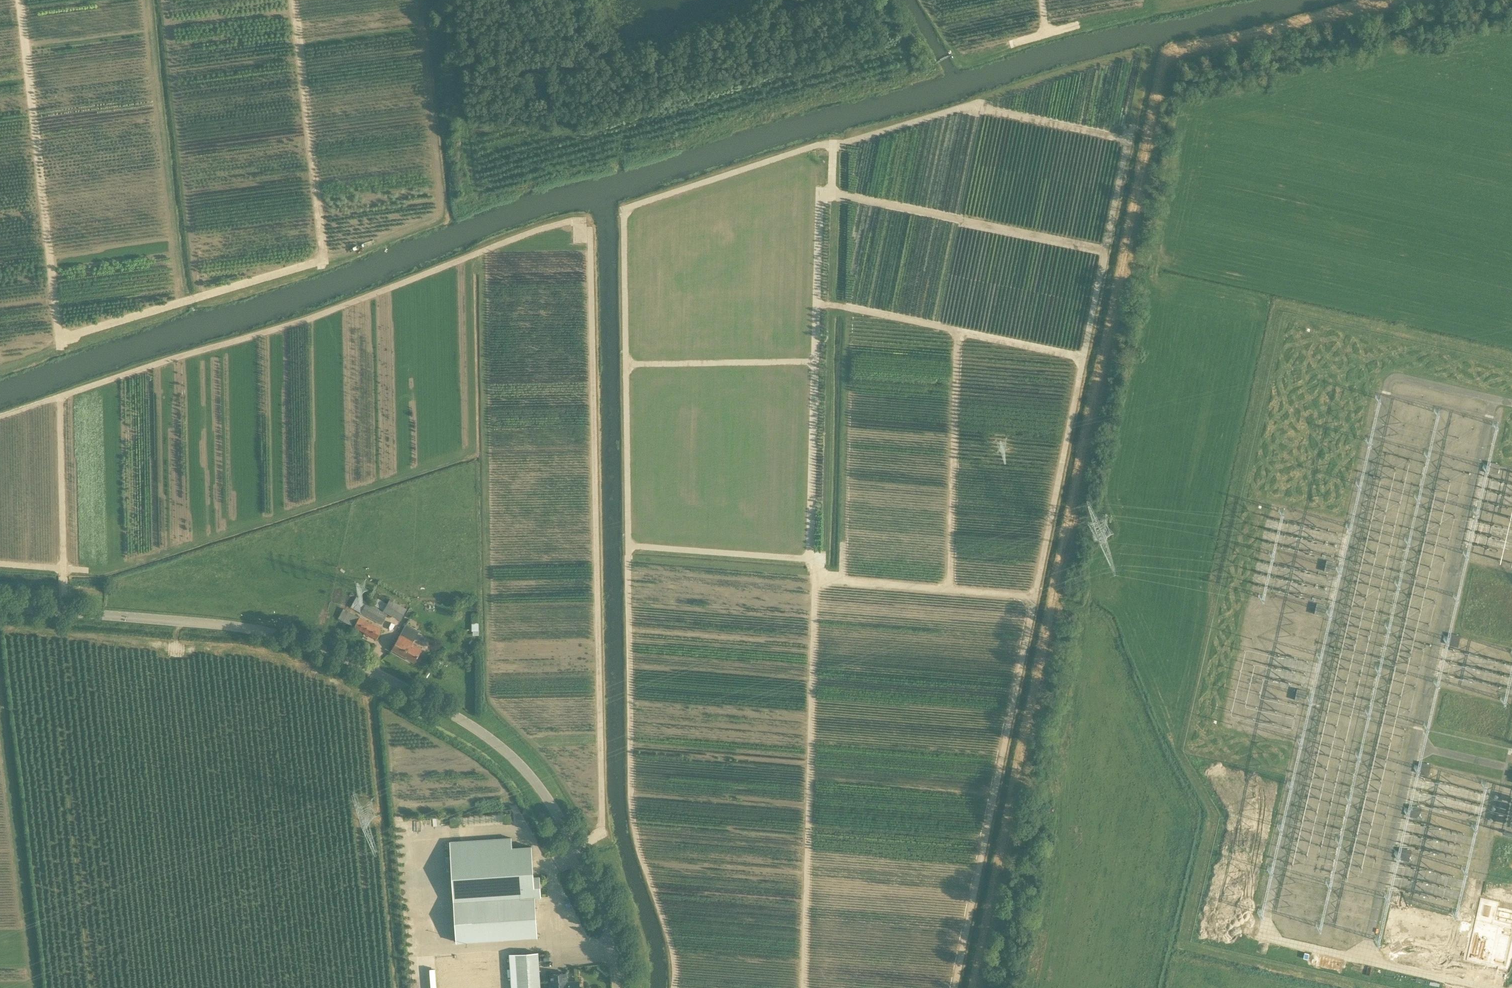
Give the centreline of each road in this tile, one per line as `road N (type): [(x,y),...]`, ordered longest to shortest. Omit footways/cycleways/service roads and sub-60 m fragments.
road 1 (track): [(19,0),(58,331),(71,337),(314,263),(323,251),(294,0)]
road 2 (unclassified): [(620,987),(606,917),(571,838),(538,785),(478,730),(294,639),(214,624),(0,608)]

